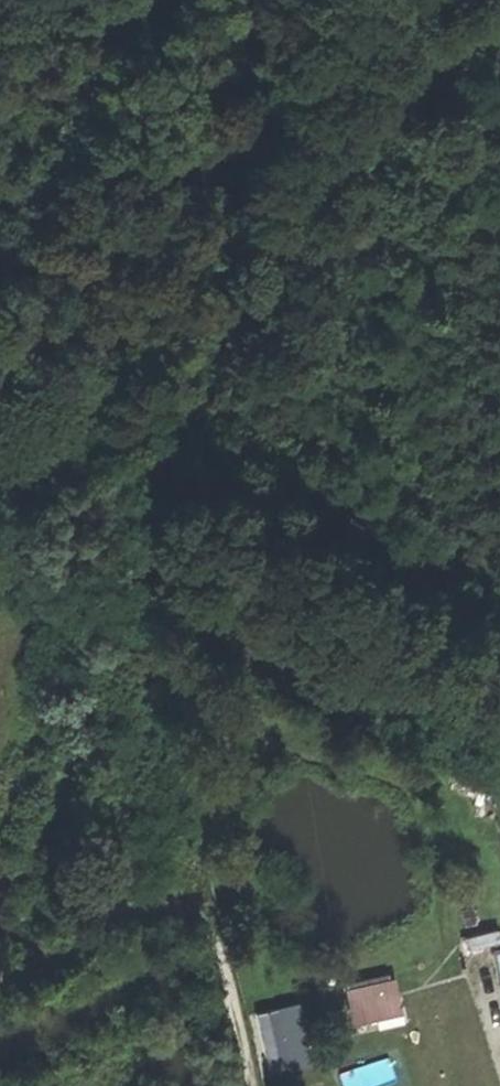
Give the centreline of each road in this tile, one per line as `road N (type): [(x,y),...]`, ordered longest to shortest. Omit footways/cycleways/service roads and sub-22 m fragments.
road 1 (track): [(253,1085),(211,927),(167,905),(62,959),(0,971)]

